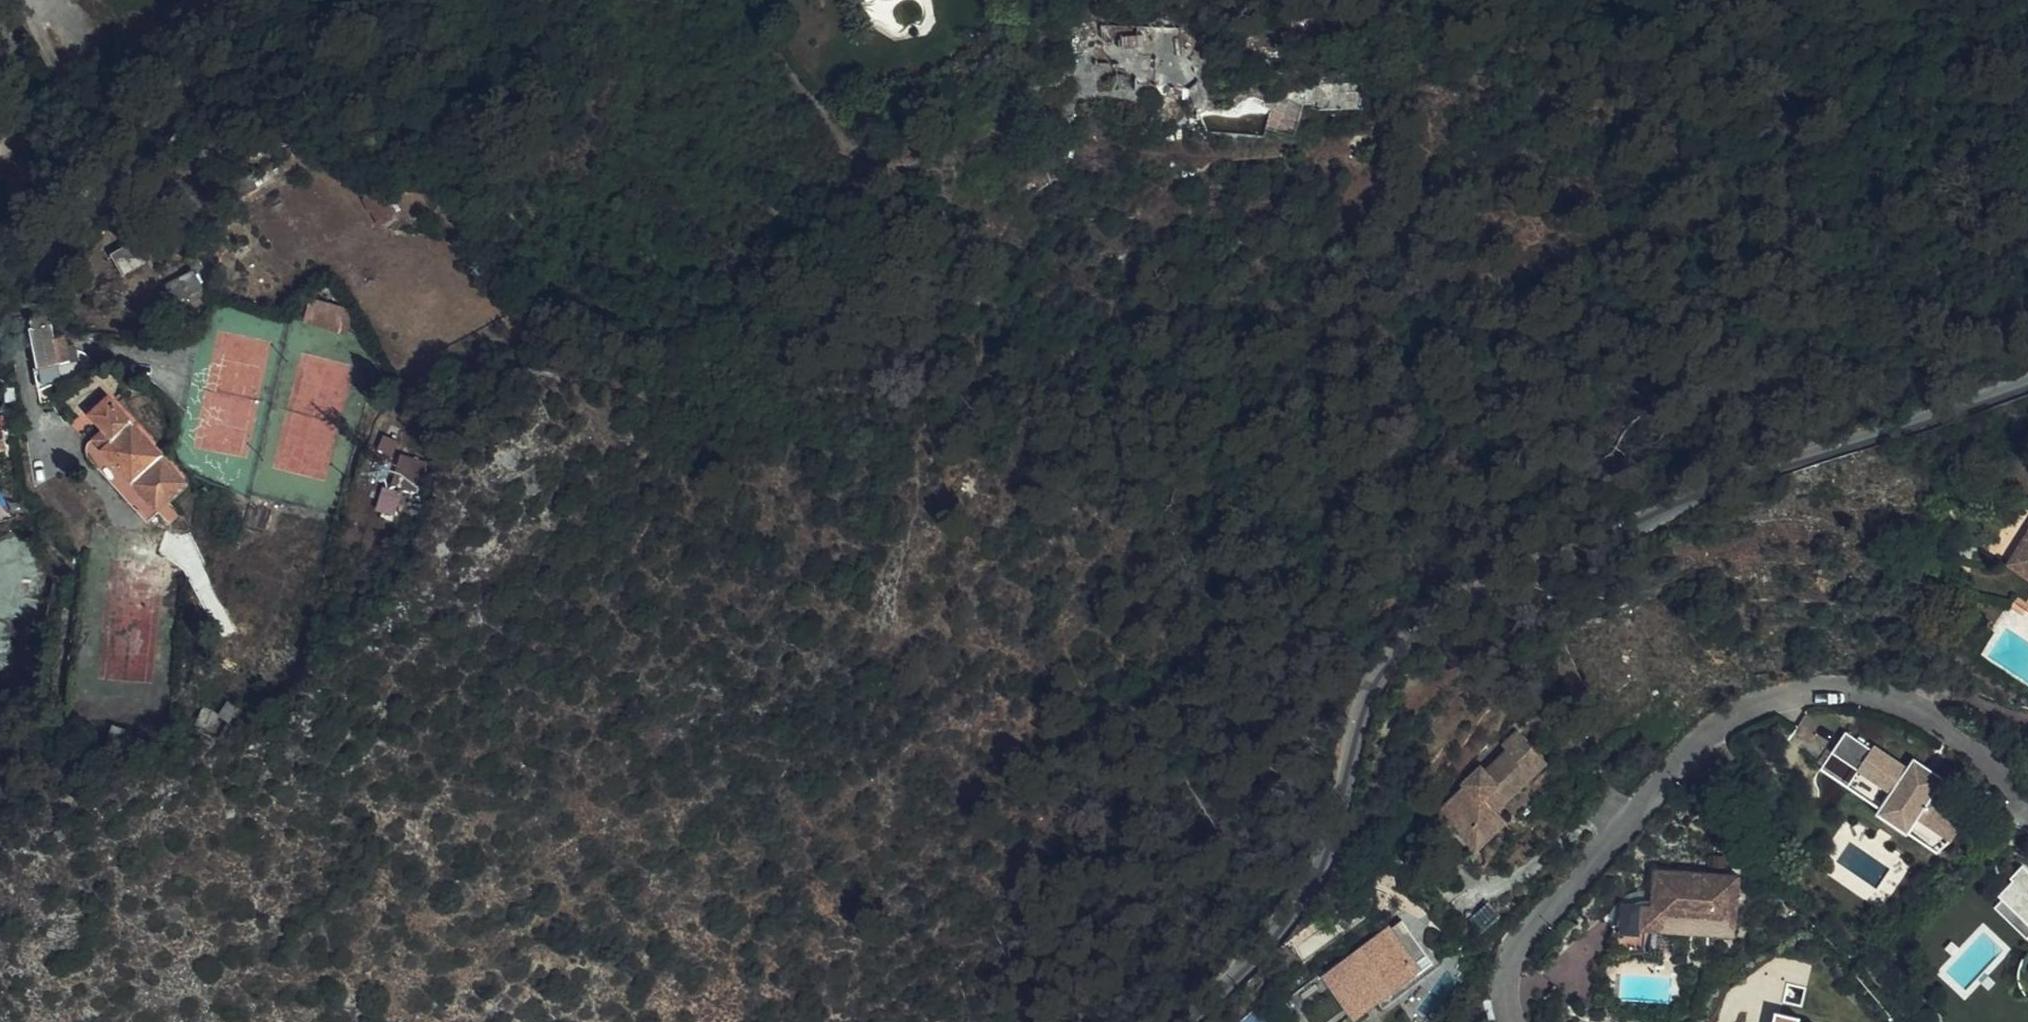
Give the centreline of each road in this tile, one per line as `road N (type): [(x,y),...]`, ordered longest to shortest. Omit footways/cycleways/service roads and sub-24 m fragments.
road 1 (unclassified): [(1184,1021),(1310,881),(1367,691),(1457,609),(1660,511),(2027,384)]
road 2 (residential): [(1513,1021),(1506,1001),(1511,964),(1529,933),(1718,723),(1763,699),(1809,685),(1923,707),(2027,784)]
road 3 (residential): [(243,0),(149,48),(100,50),(49,0)]

